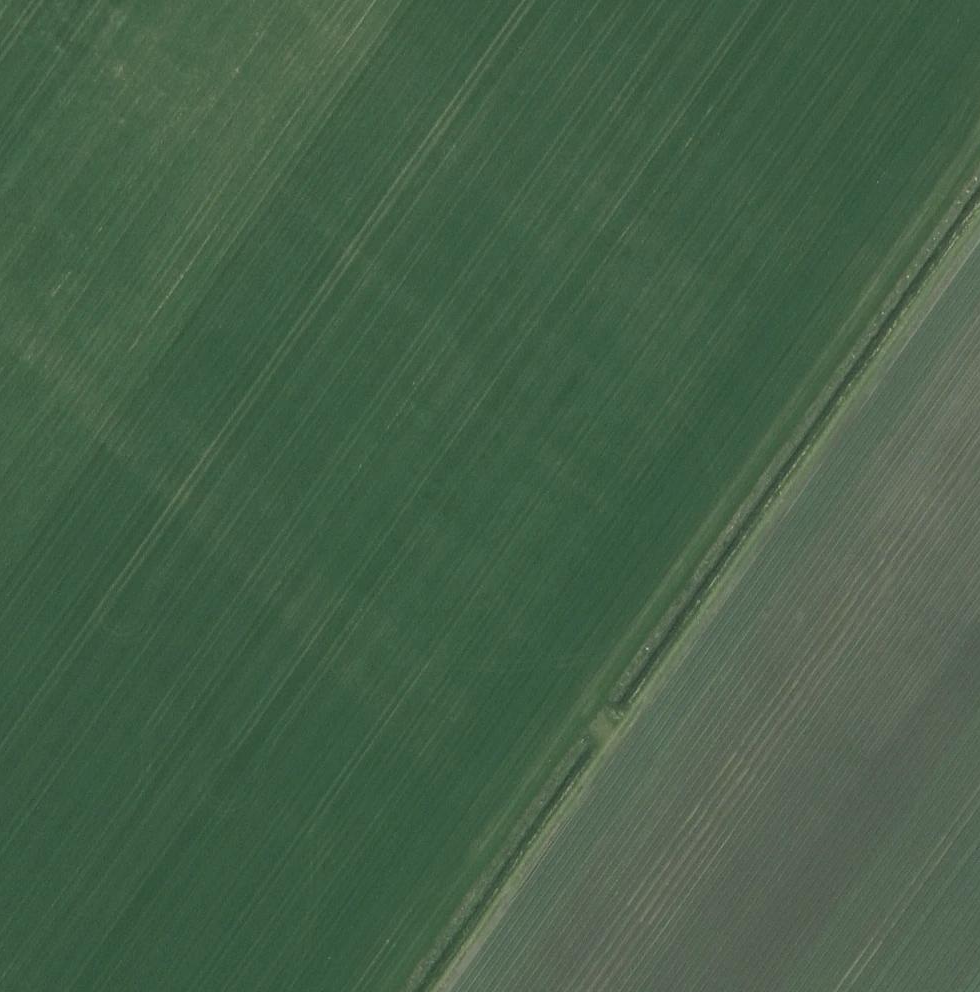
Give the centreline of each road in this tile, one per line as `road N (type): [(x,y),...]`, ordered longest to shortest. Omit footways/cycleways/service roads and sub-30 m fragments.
road 1 (track): [(979,133),(515,798)]

